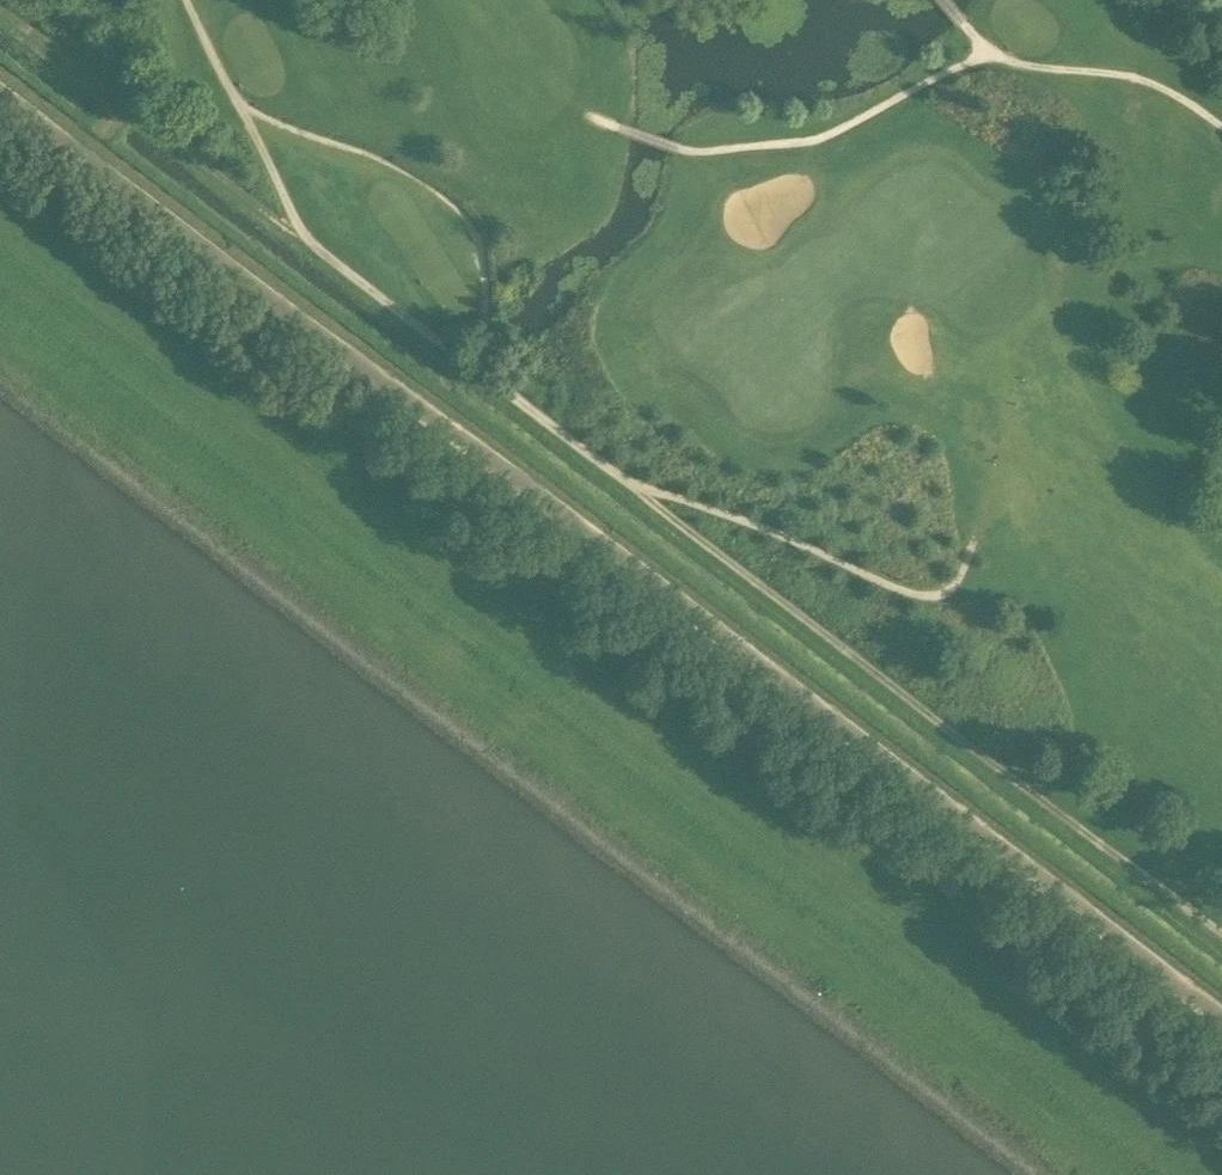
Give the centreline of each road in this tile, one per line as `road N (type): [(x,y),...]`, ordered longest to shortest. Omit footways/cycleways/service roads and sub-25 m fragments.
road 1 (unclassified): [(1221,1027),(604,545),(0,94)]
road 2 (track): [(315,248),(1221,934)]
road 3 (track): [(315,248),(0,8)]

